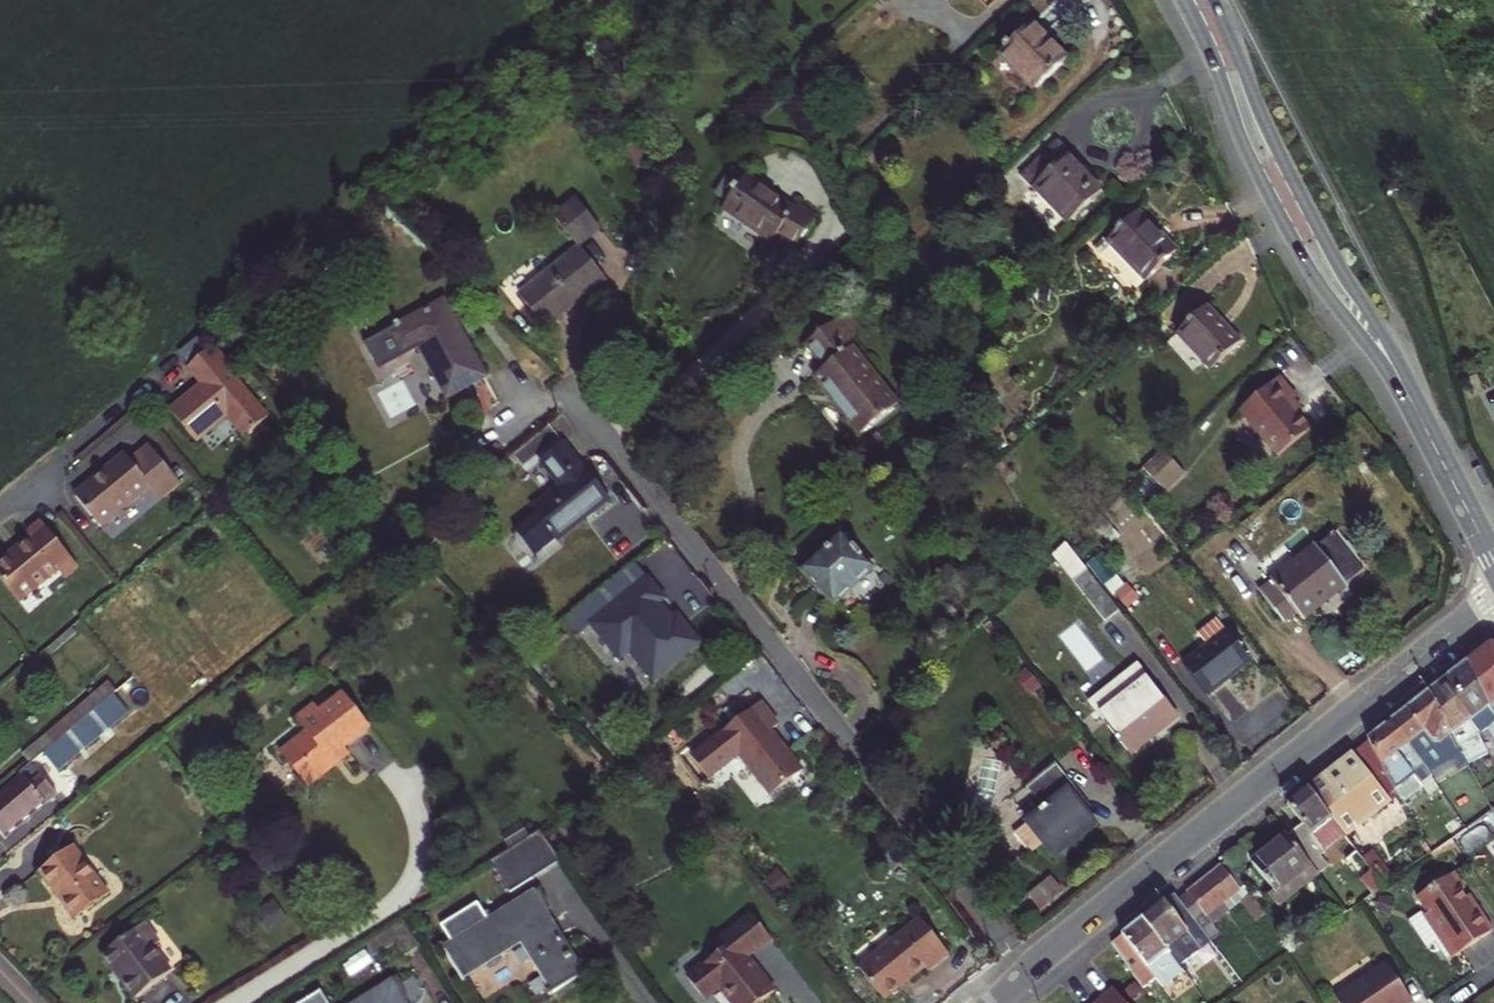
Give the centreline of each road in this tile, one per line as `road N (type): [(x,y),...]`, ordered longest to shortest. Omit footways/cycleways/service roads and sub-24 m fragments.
road 1 (residential): [(1029,972),(697,548),(568,400)]
road 2 (residential): [(1029,972),(1493,598)]
road 3 (secondary): [(1183,0),(1255,171),(1309,269),(1433,441)]
road 4 (secondary): [(1433,441),(1386,337),(1267,130),(1214,0)]
road 5 (residential): [(123,420),(0,519)]
road 6 (secondary): [(1433,441),(1493,562)]

